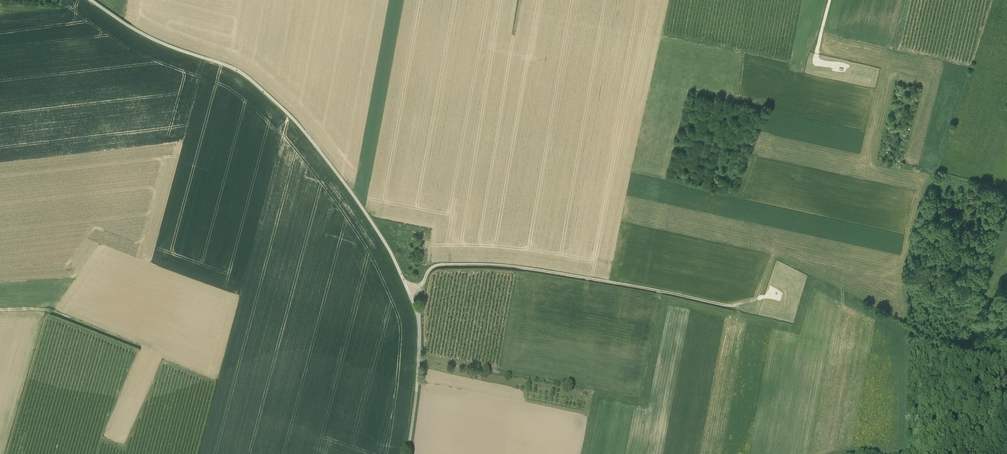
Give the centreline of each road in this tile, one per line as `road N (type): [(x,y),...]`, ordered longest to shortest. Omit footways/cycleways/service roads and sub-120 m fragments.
road 1 (track): [(731,306),(557,273),(450,265),(428,271),(419,317)]

